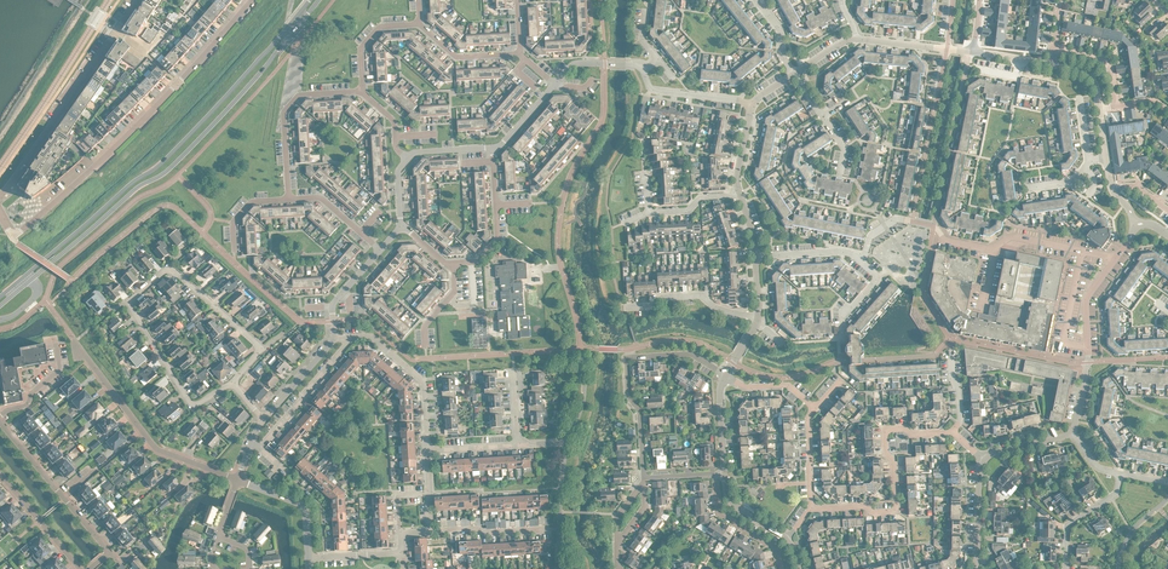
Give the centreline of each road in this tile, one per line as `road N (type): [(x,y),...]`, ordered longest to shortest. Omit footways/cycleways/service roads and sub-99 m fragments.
road 1 (secondary): [(0,304),(180,157),(316,0)]
road 2 (secondary): [(309,0),(158,165),(0,295)]
road 3 (residential): [(0,213),(13,235),(110,151),(251,0)]
road 4 (residential): [(263,346),(171,266),(128,300),(193,403),(231,381)]
road 5 (residential): [(811,506),(896,509),(888,428),(954,431)]
road 6 (residential): [(76,339),(156,446),(238,478)]
road 7 (residential): [(844,331),(845,312),(880,276),(853,252),(758,255)]
road 8 (residential): [(0,192),(116,29)]
road 9 (tertiary): [(0,166),(109,0)]
road 10 (residential): [(0,421),(109,550)]
road 11 (residential): [(1083,249),(1016,234),(996,247),(975,245),(946,238),(935,223)]
road 12 (residential): [(428,446),(425,380),(372,334),(351,335)]
road 13 (residential): [(757,315),(701,291),(662,293),(622,308)]
road 14 (residential): [(263,445),(351,335)]
road 15 (residential): [(782,568),(776,546),(719,510),(716,471)]
road 16 (residential): [(81,568),(0,471)]
road 17 (residential): [(645,475),(628,353)]
road 18 (residential): [(431,529),(553,527)]
road 19 (residential): [(751,103),(653,86),(644,66)]
road 20 (unclassified): [(309,554),(302,502),(238,478)]
road 21 (residential): [(1069,568),(1070,525),(1118,489),(1122,472)]

